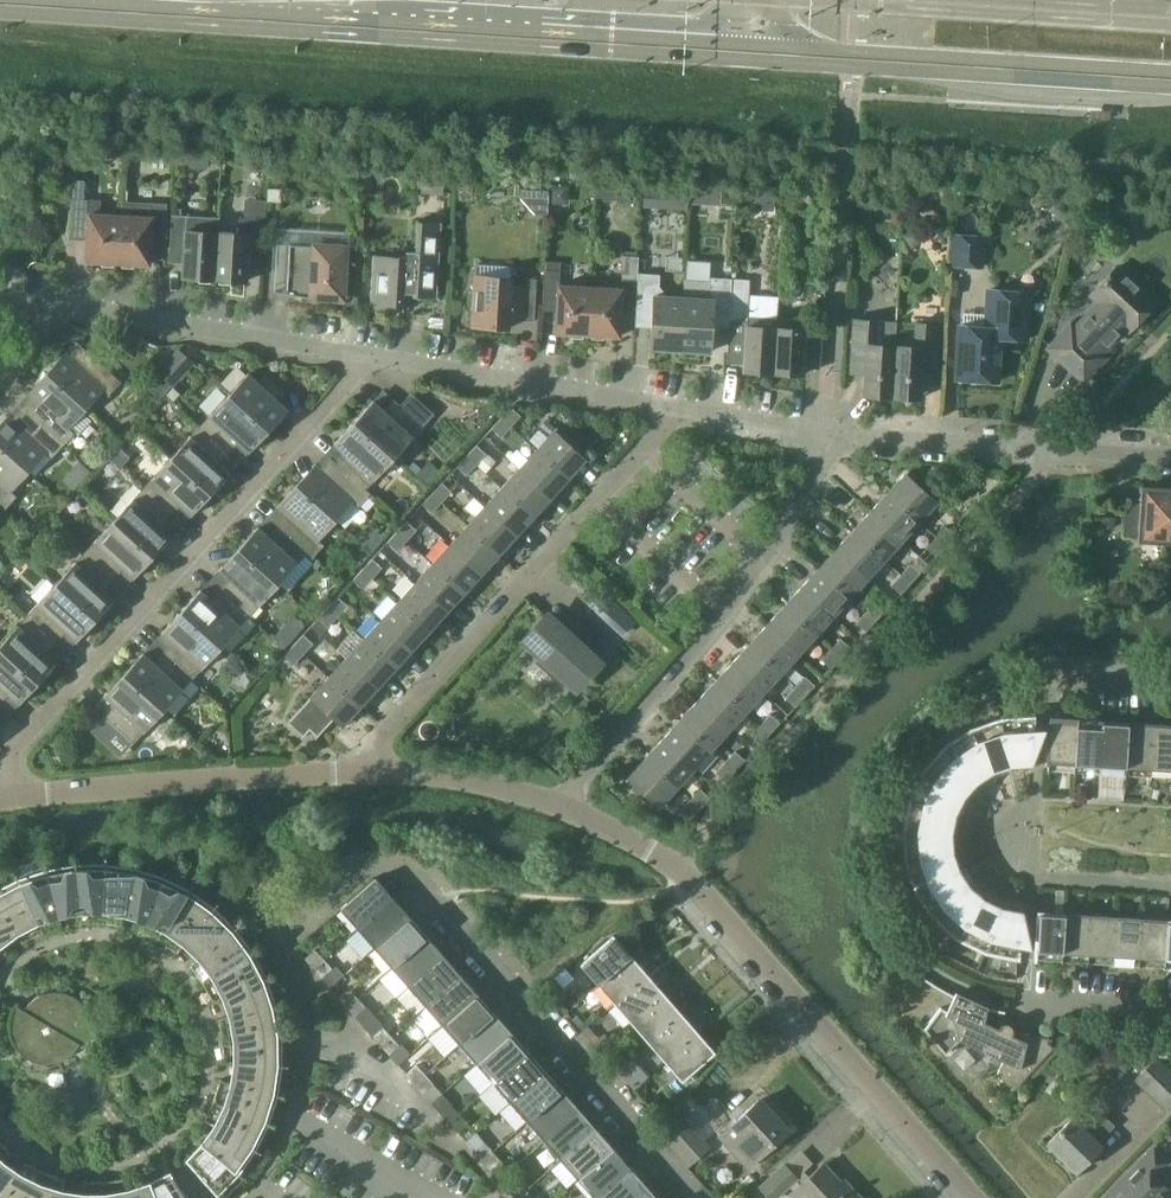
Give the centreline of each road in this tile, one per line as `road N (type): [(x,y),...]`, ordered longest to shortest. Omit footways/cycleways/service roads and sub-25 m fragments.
road 1 (primary): [(0,4),(752,52)]
road 2 (residential): [(699,1197),(418,875),(371,862),(340,877),(282,931)]
road 3 (residential): [(2,798),(1,773),(359,368),(362,353)]
road 4 (residential): [(973,1197),(694,883),(557,804)]
road 5 (residential): [(372,771),(376,747),(685,408)]
road 6 (residential): [(557,804),(764,557),(824,463),(825,431)]
road 7 (primary): [(752,52),(1170,80)]
road 8 (residential): [(372,771),(2,798)]
road 9 (residential): [(1170,455),(825,431)]
road 10 (residential): [(685,408),(362,353)]
road 11 (residential): [(362,353),(63,308)]
road 12 (residential): [(282,931),(306,1007),(307,1054),(300,1098),(261,1186)]
road 13 (residential): [(557,804),(470,778),(372,771)]
road 14 (primary): [(1170,11),(1020,0)]
road 15 (residential): [(1170,1010),(1026,1001)]
road 16 (residential): [(825,431),(685,408)]
road 17 (residential): [(1170,679),(1041,671)]

